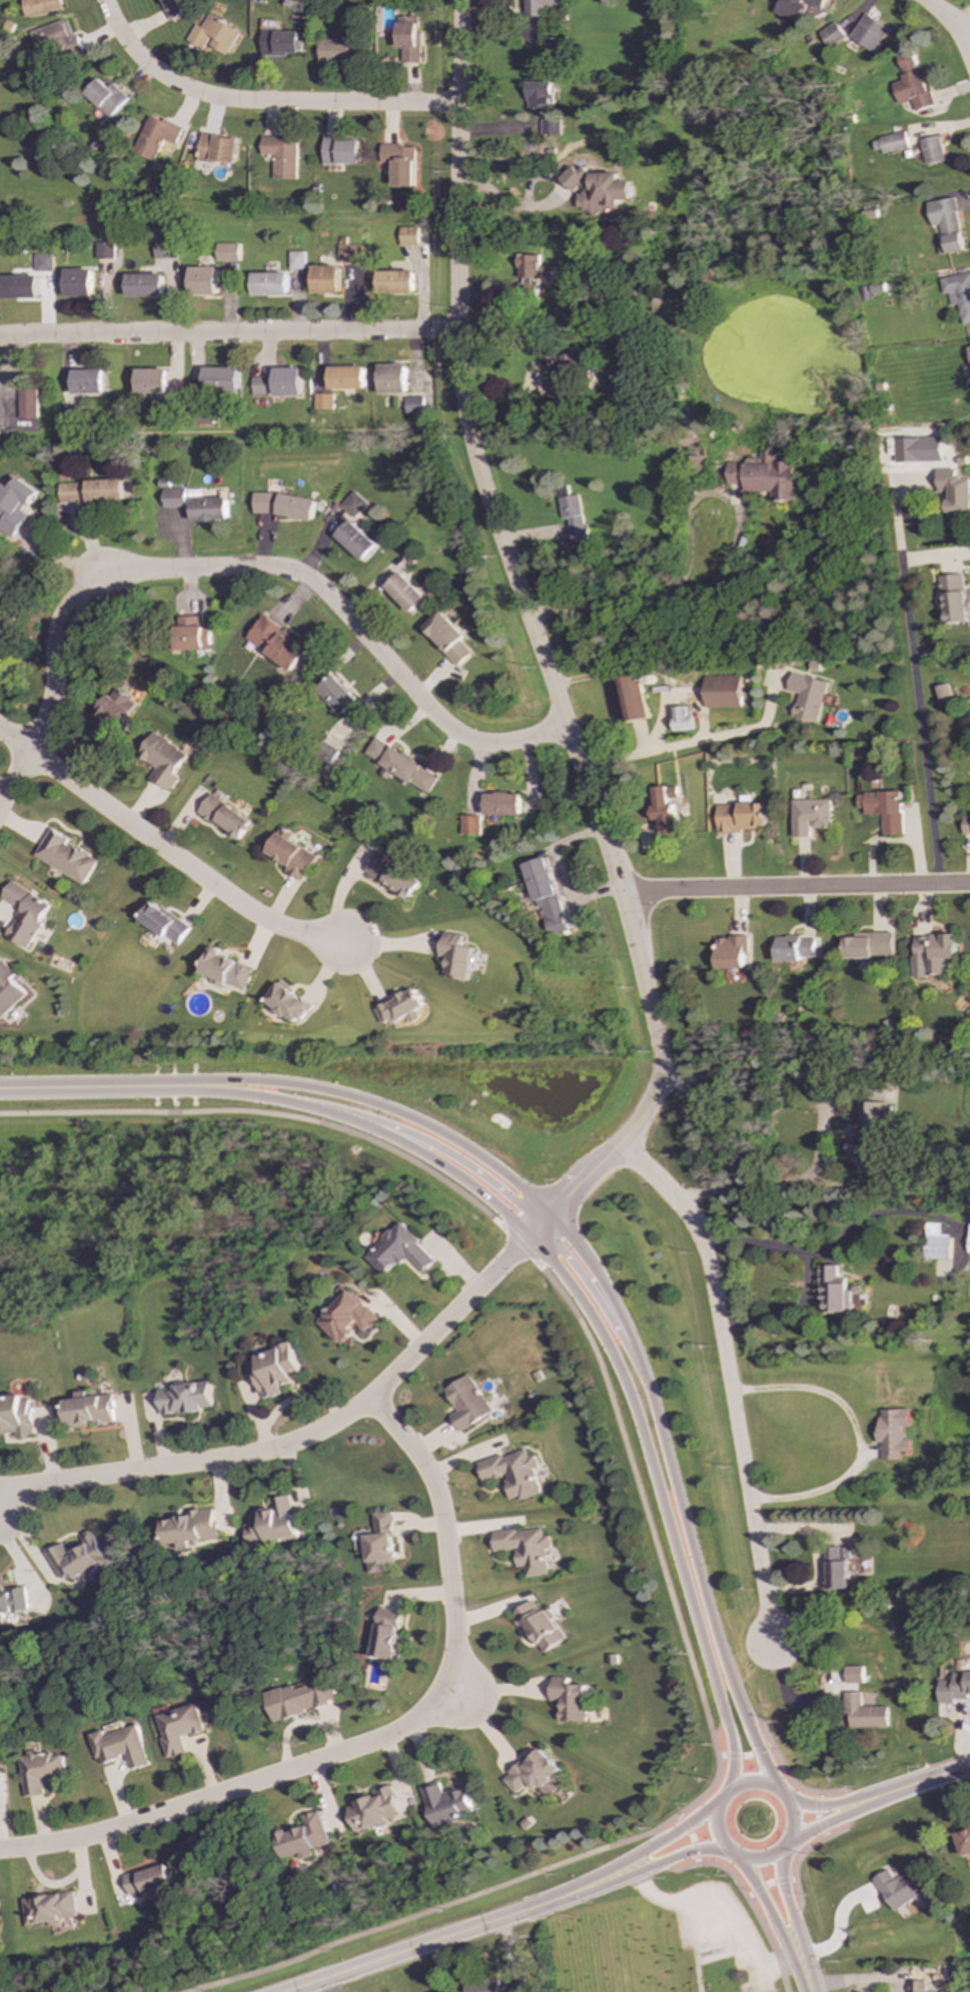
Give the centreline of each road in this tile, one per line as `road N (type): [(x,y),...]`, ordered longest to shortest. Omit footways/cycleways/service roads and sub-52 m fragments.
road 1 (residential): [(459,0),(458,331),(469,435),(580,769),(658,1046),(658,1083),(641,1118),(530,1235)]
road 2 (tertiary): [(746,1715),(629,1334),(563,1230),(474,1154),(389,1109),(269,1082),(153,1086)]
road 3 (residential): [(370,1398),(421,1458),(440,1502),(452,1640),(444,1696),(388,1736),(92,1834),(0,1849)]
road 4 (residential): [(566,726),(514,741),(478,742),(454,732),(300,574),(274,567),(104,571),(73,607),(54,653),(52,698),(0,797)]
road 5 (residential): [(530,1235),(370,1398),(334,1423),(288,1444),(217,1459),(41,1484),(0,1505)]
road 6 (residential): [(619,1145),(668,1189),(701,1245),(769,1644)]
road 7 (tertiary): [(530,1235),(598,1325),(625,1378),(726,1713)]
road 8 (residential): [(0,339),(458,331)]
road 9 (tertiary): [(153,1086),(264,1096),(350,1118),(463,1178),(530,1235)]
road 10 (residential): [(340,941),(274,922),(0,729)]
road 11 (residential): [(103,0),(133,53),(183,89),(288,104),(459,105)]
road 12 (residential): [(620,900),(654,892),(969,884)]
road 13 (tertiary): [(297,1103),(432,1144),(528,1213),(549,1216)]
road 14 (tertiary): [(526,1911),(290,1991)]
road 15 (tertiary): [(782,1793),(761,1783),(730,1793),(718,1813),(728,1847),(749,1858),(782,1848),(793,1821),(782,1793)]
road 16 (tertiary): [(526,1911),(695,1851),(728,1847)]
road 17 (tertiary): [(649,1392),(592,1291),(556,1247),(530,1235)]
road 18 (tertiary): [(0,1088),(153,1086)]
road 19 (tertiary): [(650,1849),(526,1911)]

